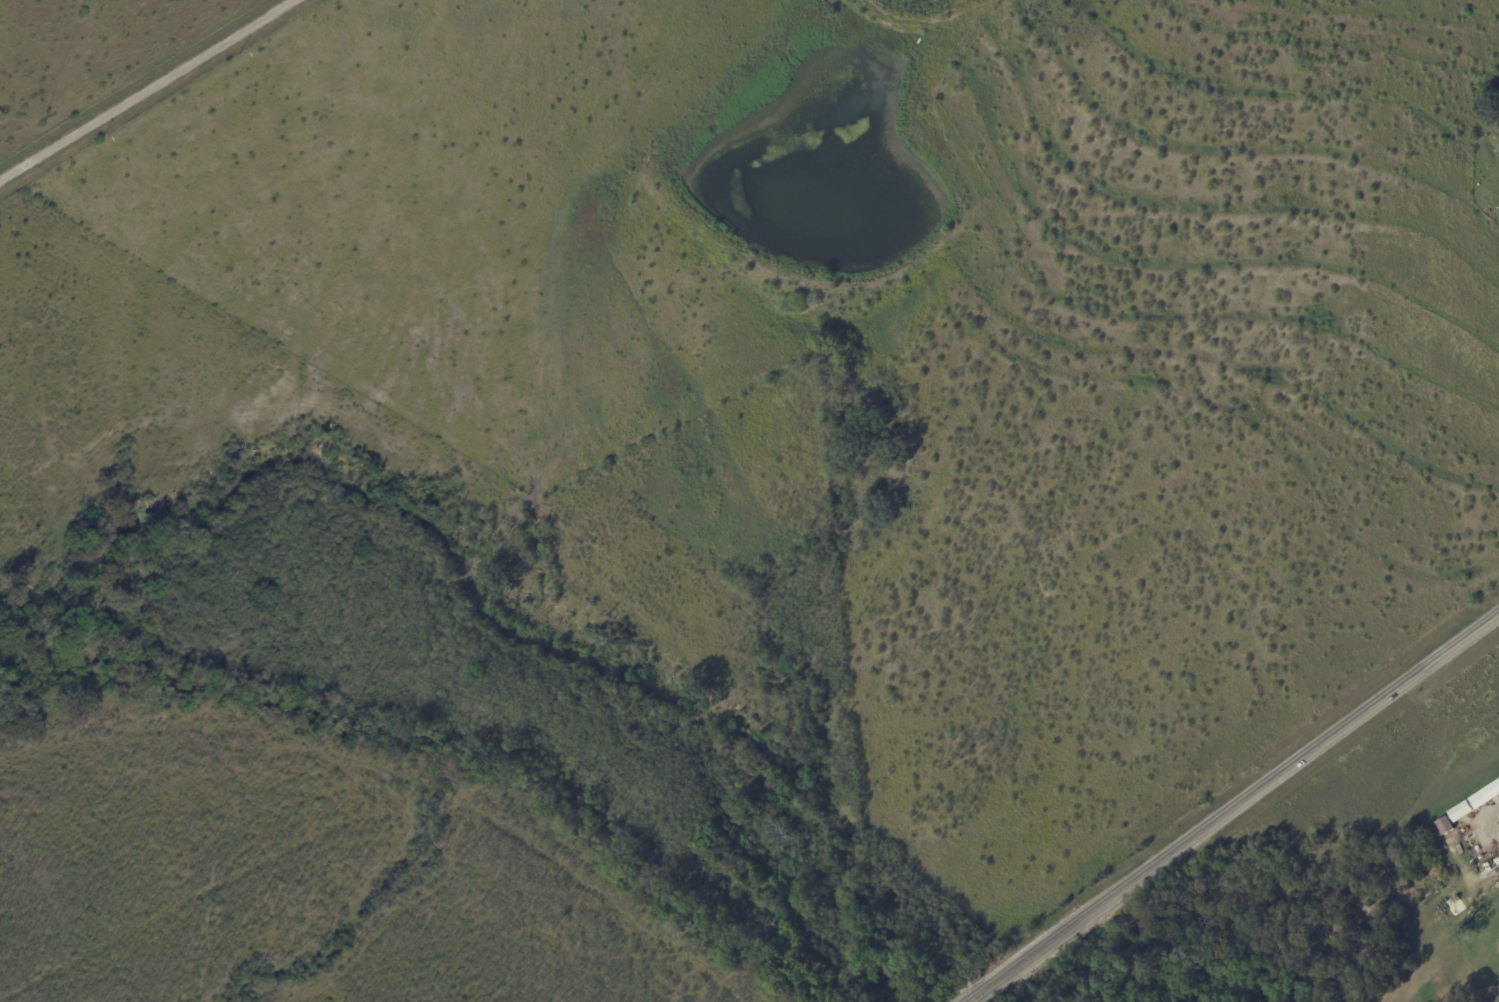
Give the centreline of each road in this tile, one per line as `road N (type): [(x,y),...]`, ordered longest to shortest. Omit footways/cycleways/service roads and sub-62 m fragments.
road 1 (tertiary): [(970,1001),(1498,614)]
road 2 (residential): [(0,182),(298,0)]

